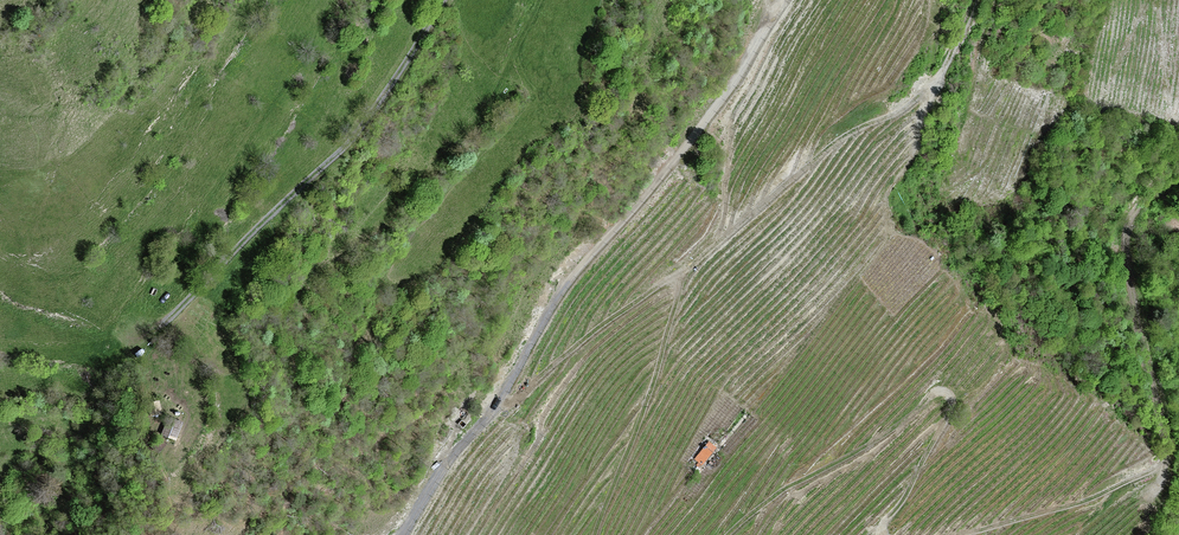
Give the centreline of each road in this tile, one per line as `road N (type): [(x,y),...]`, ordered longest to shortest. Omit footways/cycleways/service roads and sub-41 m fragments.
road 1 (track): [(784,0),(675,159),(560,293),(495,408),(436,477),(403,534)]
road 2 (track): [(1178,167),(1125,229),(1169,426),(1166,465),(1099,496),(961,534)]
road 3 (unclassified): [(444,0),(351,141),(155,331)]

